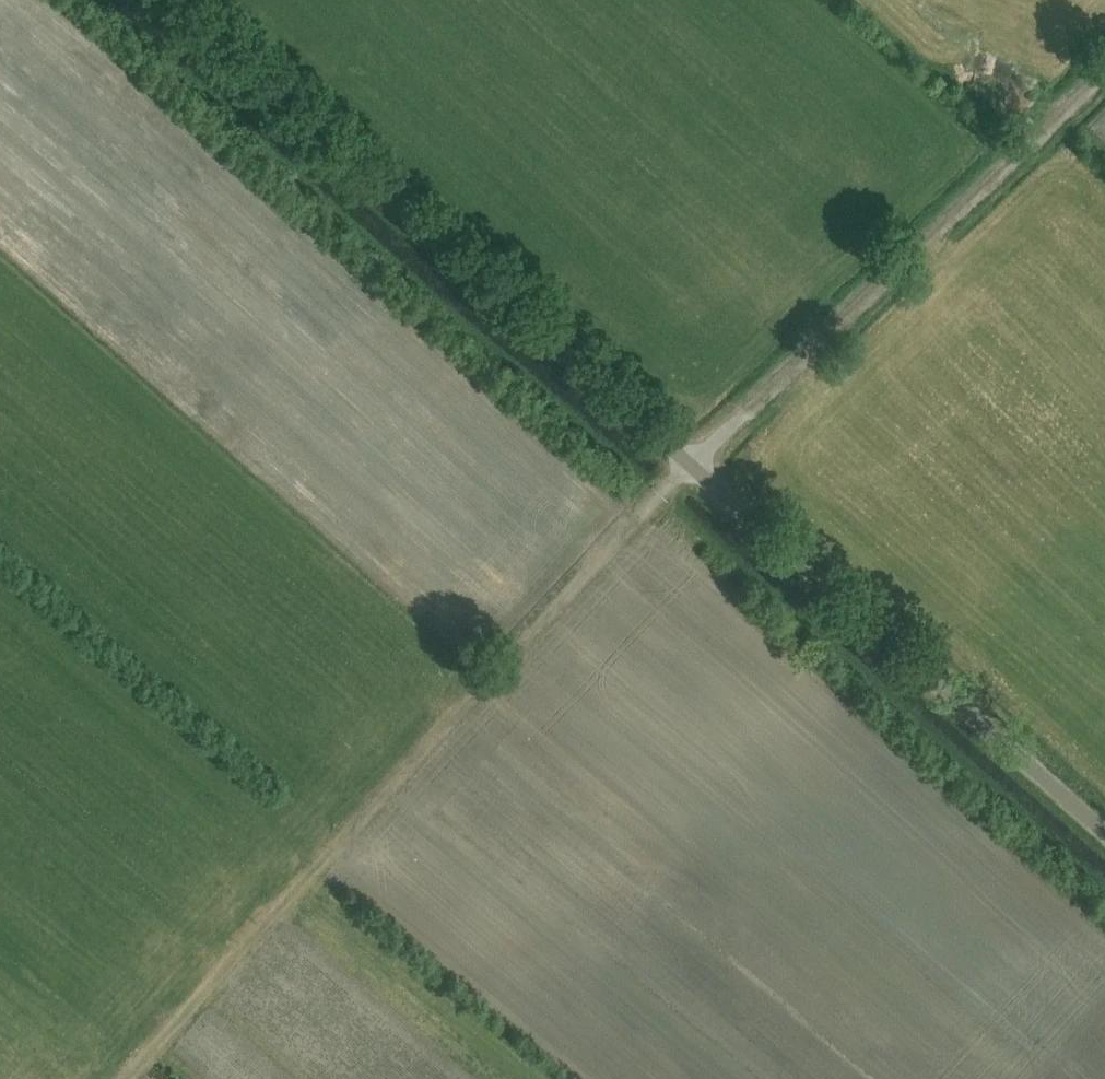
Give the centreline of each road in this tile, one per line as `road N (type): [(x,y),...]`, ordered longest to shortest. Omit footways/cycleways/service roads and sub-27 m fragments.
road 1 (track): [(128,1078),(639,517),(902,254),(1104,66)]
road 2 (unclassified): [(1104,829),(175,0)]

